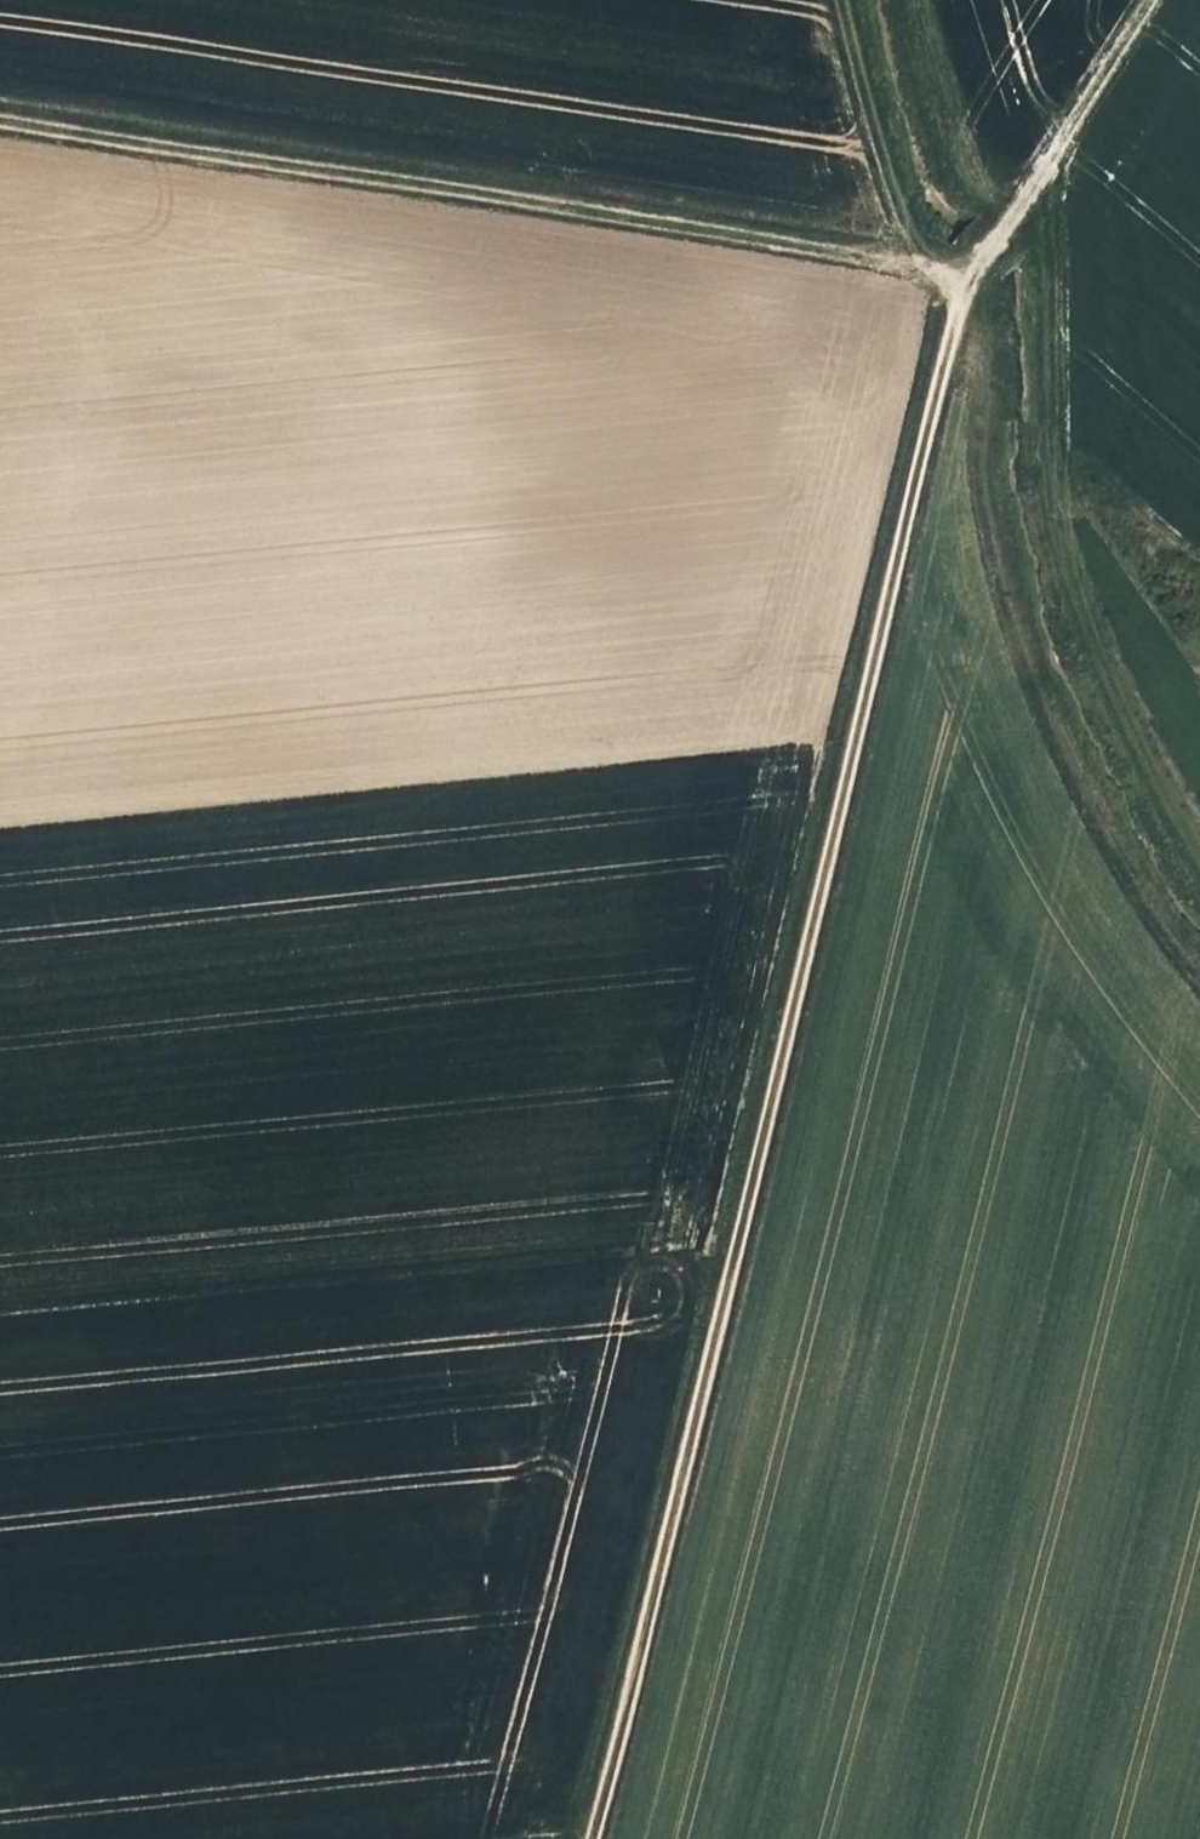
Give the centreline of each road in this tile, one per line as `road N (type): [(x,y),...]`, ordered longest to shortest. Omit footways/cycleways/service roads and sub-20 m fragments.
road 1 (track): [(598,1838),(635,1714),(966,289),(1076,142),(1162,0)]
road 2 (track): [(966,289),(924,264),(0,116)]
road 3 (track): [(924,264),(852,0)]

